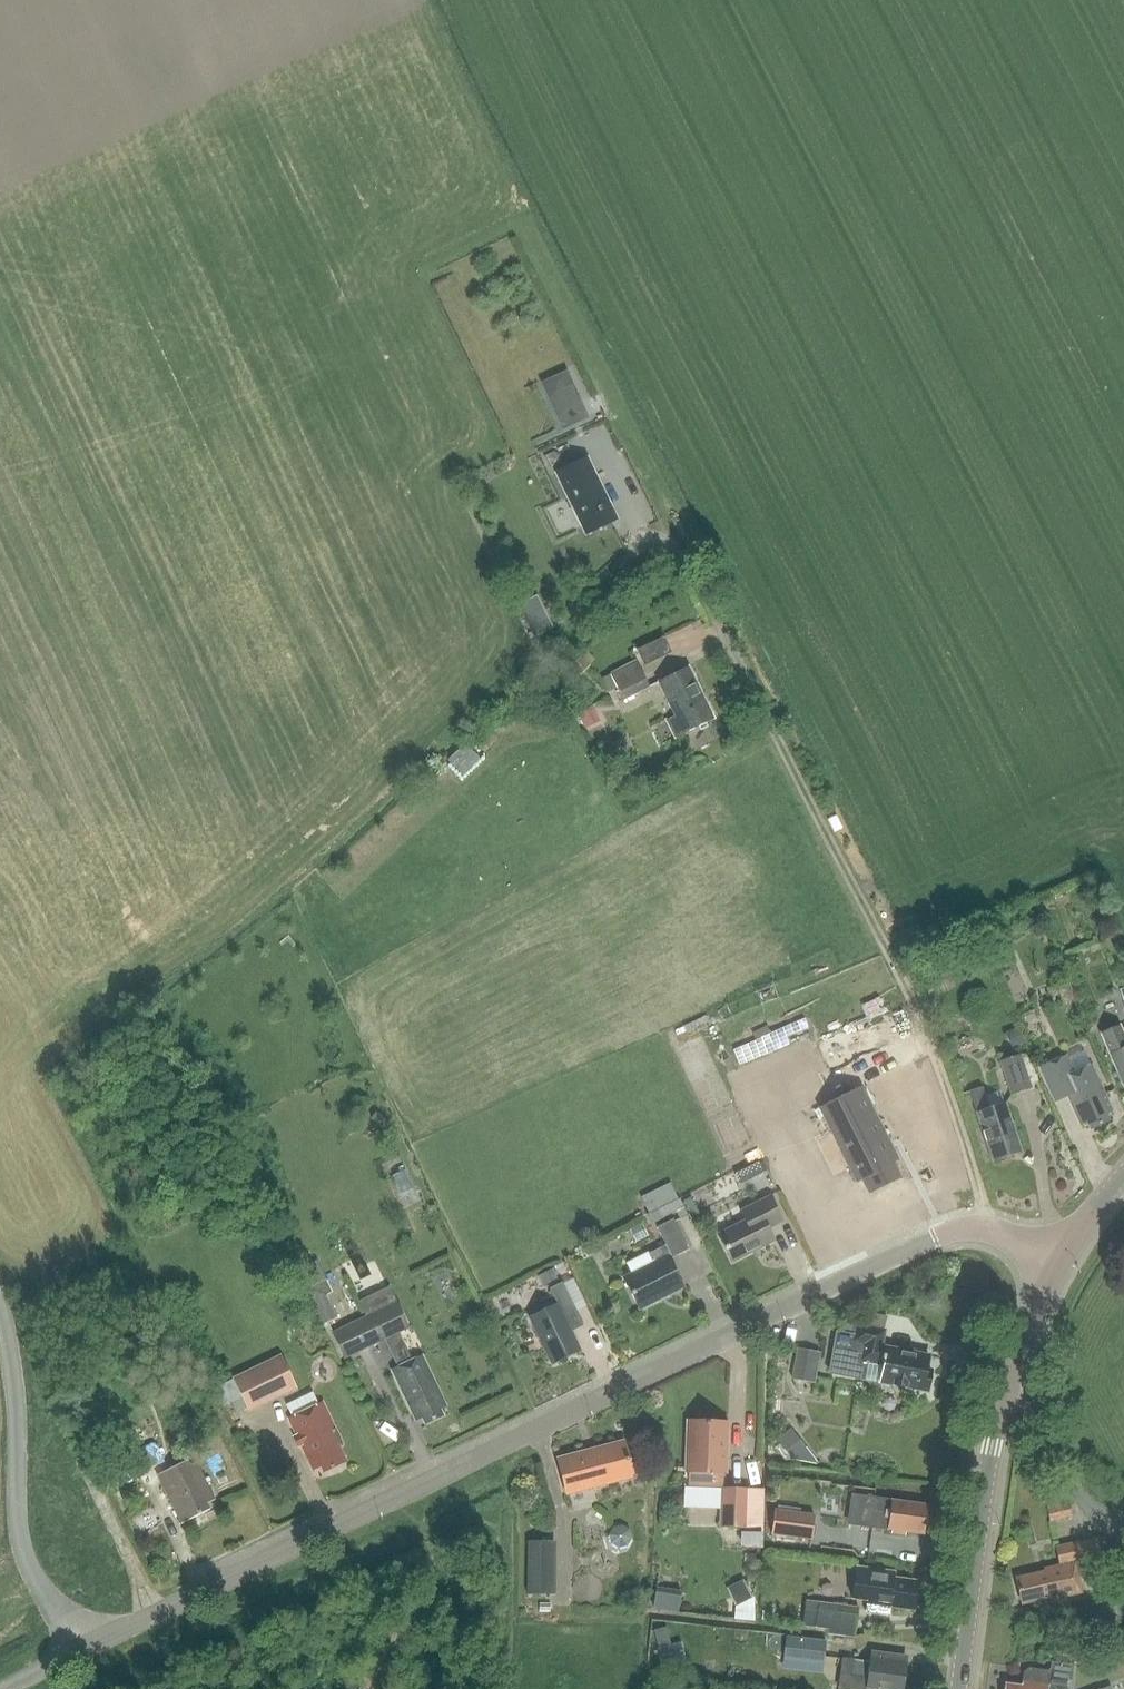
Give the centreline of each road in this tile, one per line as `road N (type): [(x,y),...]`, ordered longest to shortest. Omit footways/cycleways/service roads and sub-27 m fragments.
road 1 (unclassified): [(79,1651),(938,1236),(1006,1237),(1052,1269)]
road 2 (unclassified): [(79,1651),(25,1545),(0,1312)]
road 3 (tertiary): [(957,1688),(1006,1390)]
road 4 (unclassified): [(1006,1390),(1083,1501),(1123,1524)]
road 5 (tertiary): [(1006,1390),(1052,1269)]
road 6 (tertiary): [(1052,1269),(1123,1172)]

